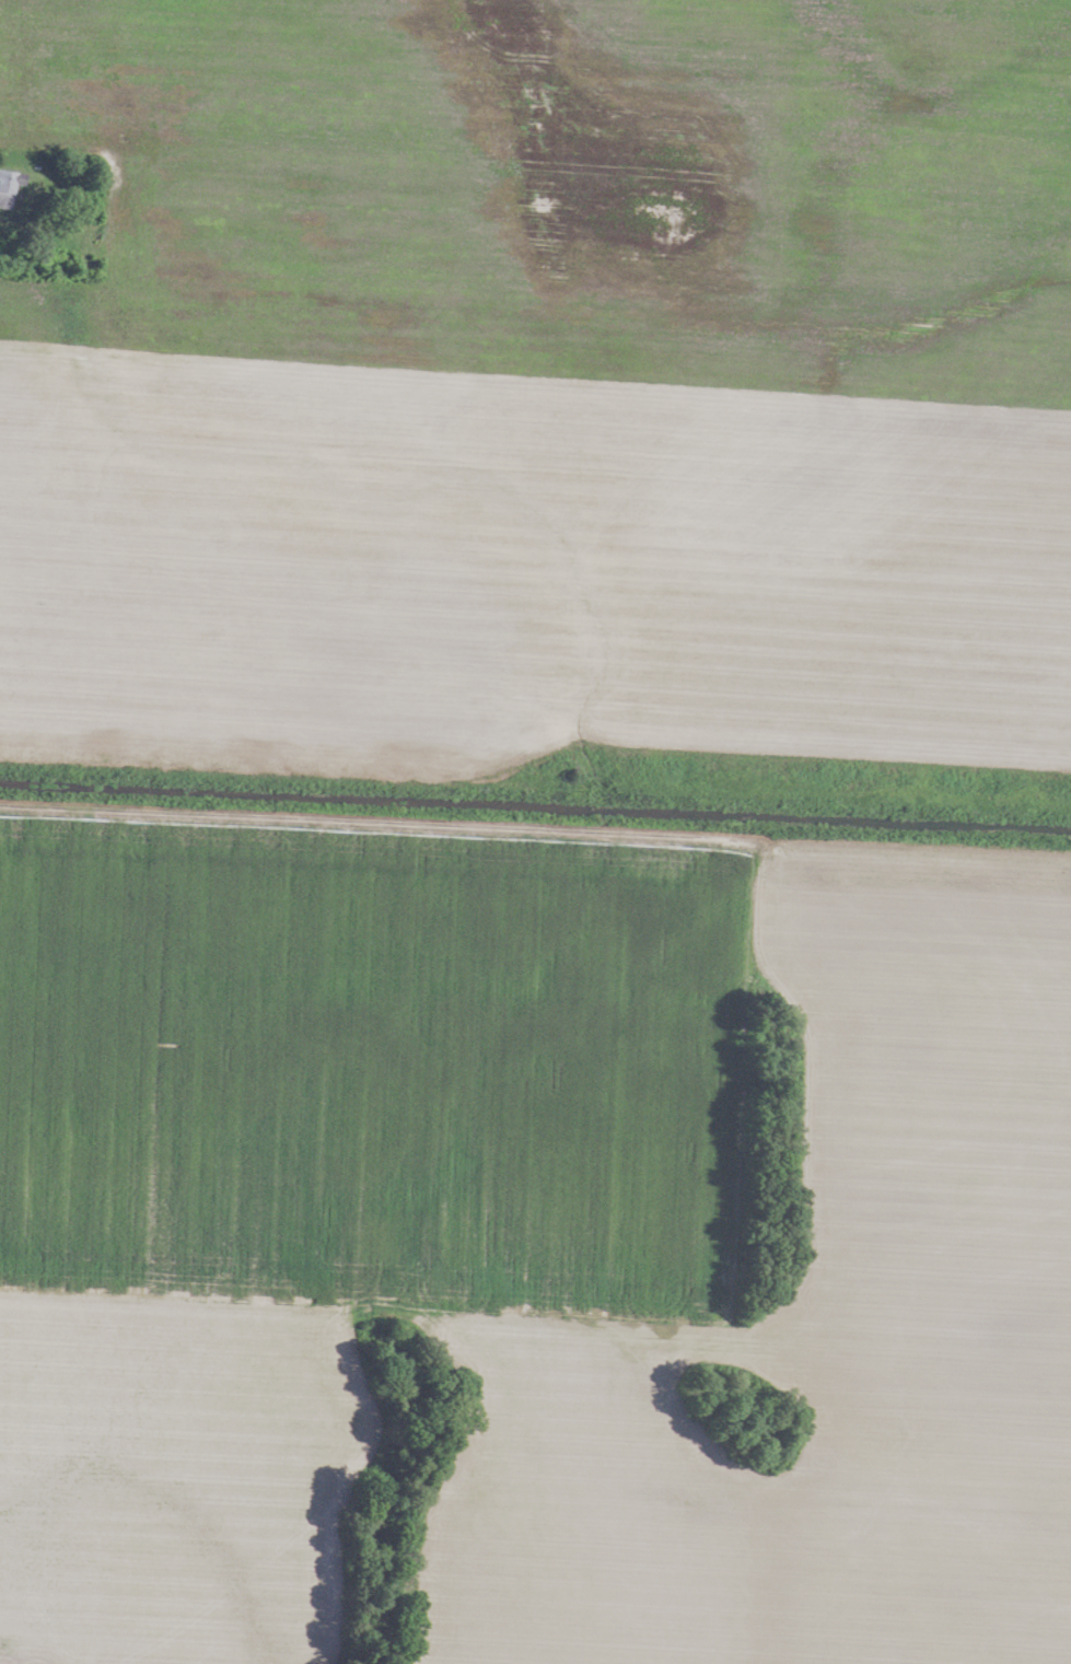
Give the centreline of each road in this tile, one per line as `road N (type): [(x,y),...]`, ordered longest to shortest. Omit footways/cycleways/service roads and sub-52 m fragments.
road 1 (residential): [(1070,858),(474,826),(0,813)]

